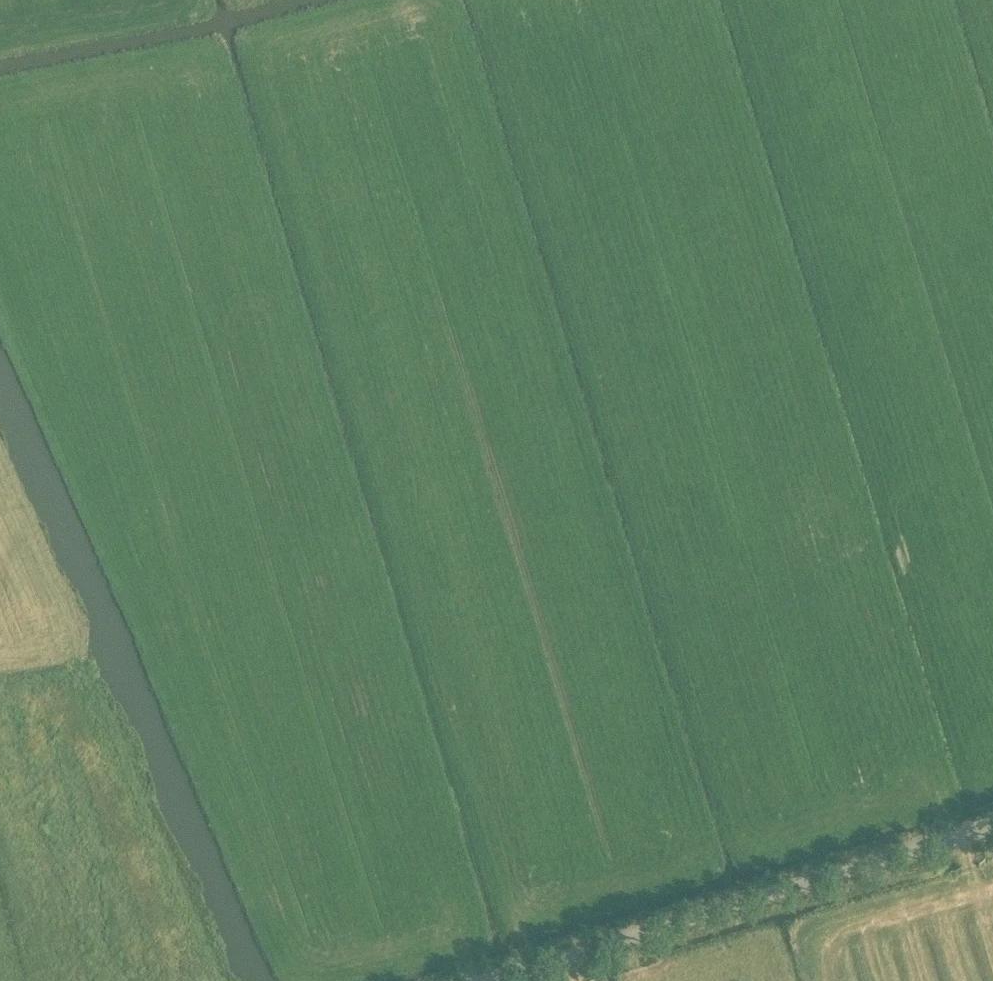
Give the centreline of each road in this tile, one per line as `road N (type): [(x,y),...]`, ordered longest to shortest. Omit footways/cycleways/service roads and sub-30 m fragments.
road 1 (unclassified): [(542,980),(992,842)]

